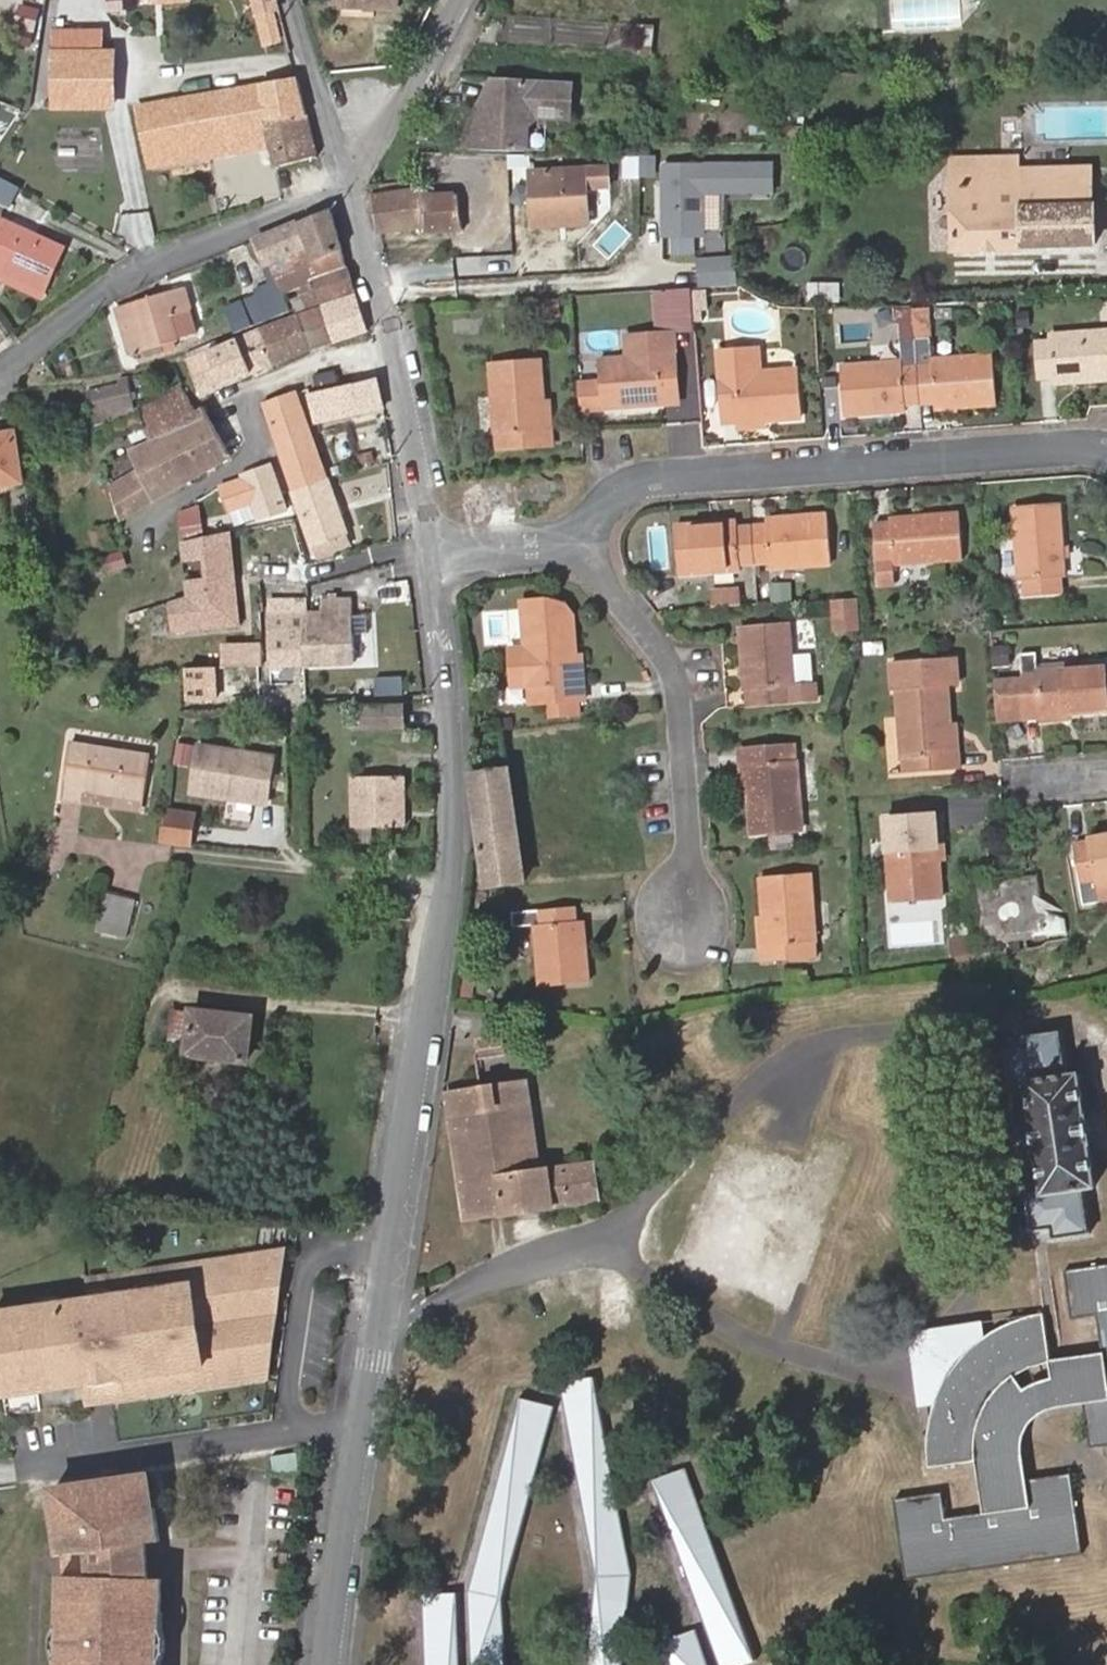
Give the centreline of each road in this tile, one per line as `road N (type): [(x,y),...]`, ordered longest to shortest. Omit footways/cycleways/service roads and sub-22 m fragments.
road 1 (residential): [(431,558),(452,746),(449,879),(329,1664)]
road 2 (residential): [(578,540),(633,485),(679,476),(1026,449),(1106,452)]
road 3 (residential): [(578,540),(678,690),(686,919)]
road 4 (residential): [(0,370),(103,292),(350,189)]
road 5 (residential): [(350,189),(388,330),(431,558)]
road 6 (residential): [(350,189),(459,0)]
road 7 (residential): [(350,189),(297,0)]
road 8 (residential): [(431,558),(578,540)]

